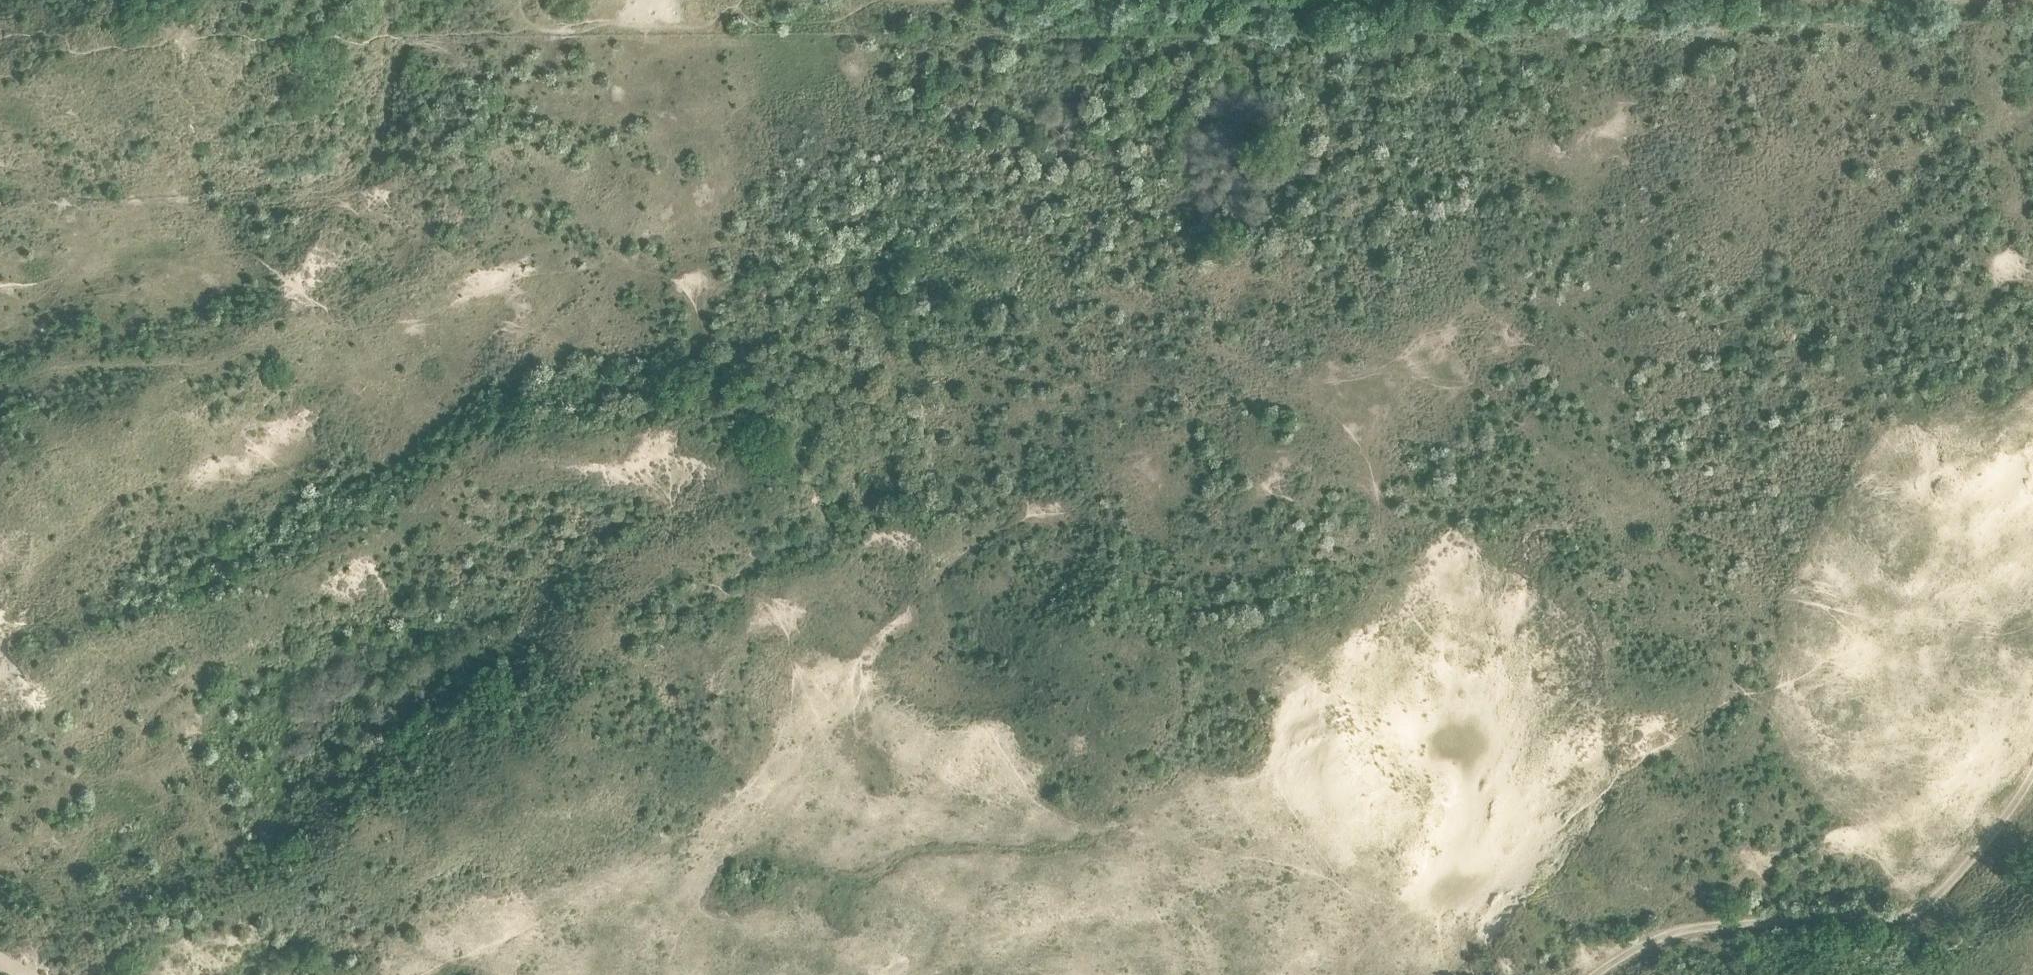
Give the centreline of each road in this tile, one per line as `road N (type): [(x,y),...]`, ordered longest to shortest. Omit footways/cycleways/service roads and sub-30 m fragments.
road 1 (track): [(2032,782),(1930,907),(1681,930),(1601,974)]

